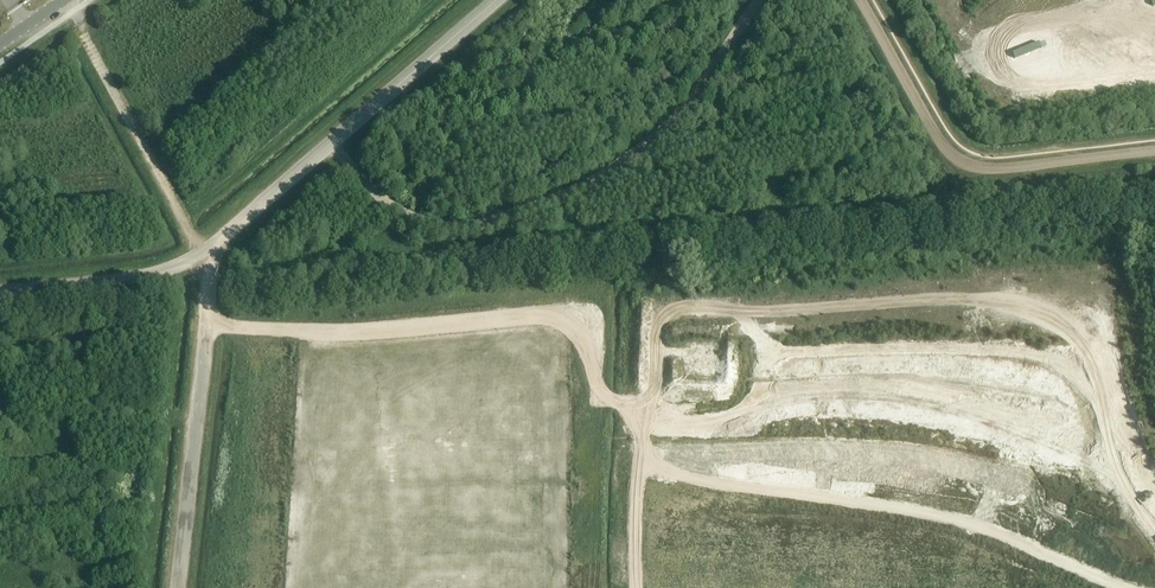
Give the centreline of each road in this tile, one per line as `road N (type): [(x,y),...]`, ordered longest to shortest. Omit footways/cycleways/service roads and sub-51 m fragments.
road 1 (track): [(636,587),(639,420),(598,386),(580,329),(549,317),(335,333),(207,324)]
road 2 (track): [(332,145),(387,205),(415,221),(467,227),(500,219),(573,191),(638,152),(703,82),(755,0)]
road 3 (track): [(1122,587),(961,521),(692,478),(639,454)]
road 4 (track): [(1154,150),(993,167),(964,163),(945,147),(861,0)]
road 5 (track): [(180,587),(207,324),(210,277),(201,254)]
road 6 (track): [(65,0),(201,254)]

